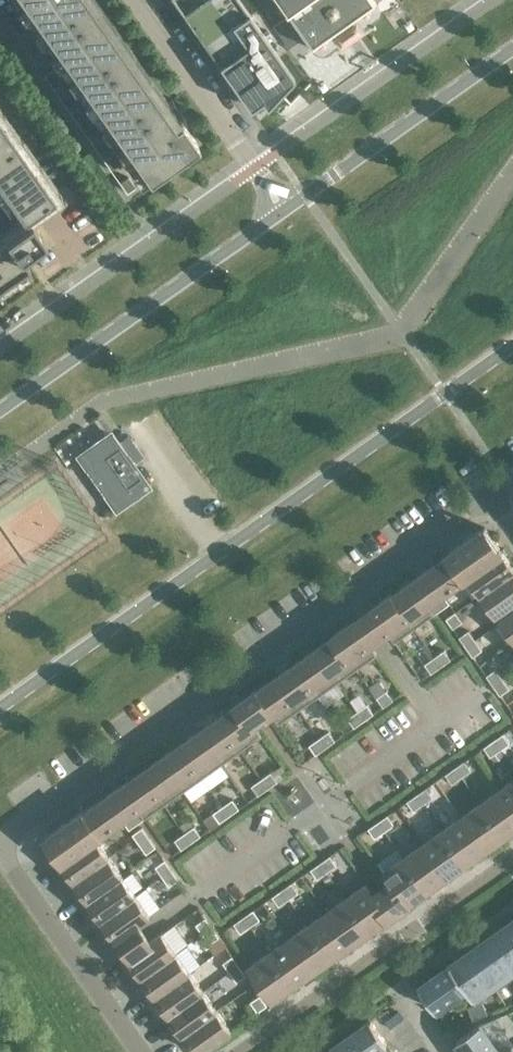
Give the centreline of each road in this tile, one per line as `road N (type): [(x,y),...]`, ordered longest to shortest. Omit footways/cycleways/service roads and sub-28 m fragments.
road 1 (residential): [(135,1051),(9,867),(14,828),(484,506)]
road 2 (secondary): [(0,708),(512,350)]
road 3 (secondary): [(285,210),(0,411)]
road 4 (residential): [(237,1051),(512,866)]
road 5 (secondary): [(512,48),(285,210)]
road 6 (unclassified): [(135,0),(285,210)]

